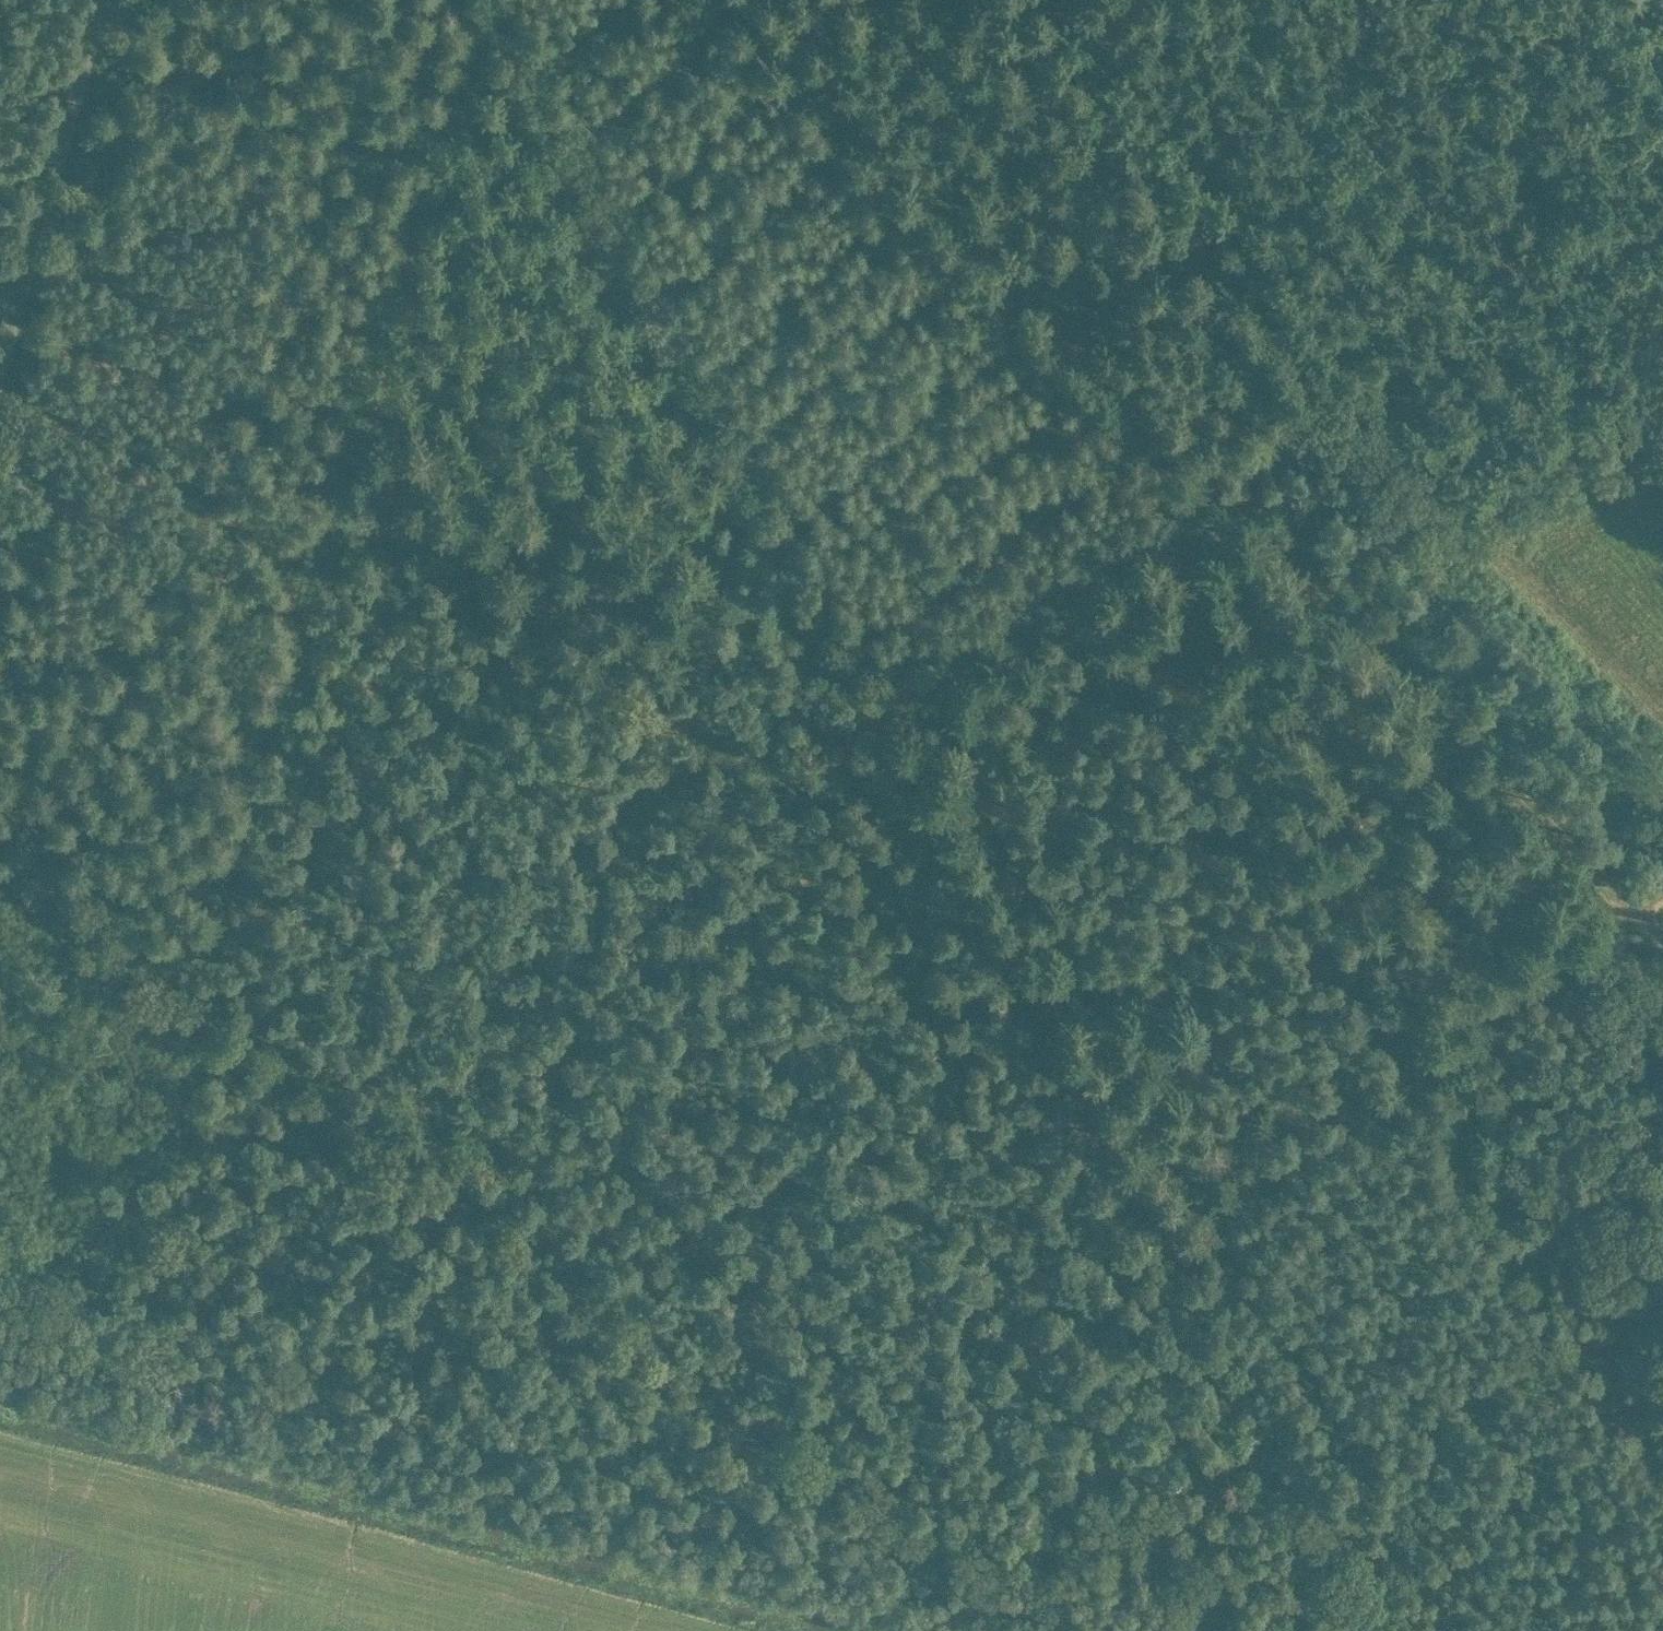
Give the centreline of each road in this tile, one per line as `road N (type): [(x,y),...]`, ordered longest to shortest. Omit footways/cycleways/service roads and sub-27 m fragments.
road 1 (unclassified): [(0,348),(92,0)]

